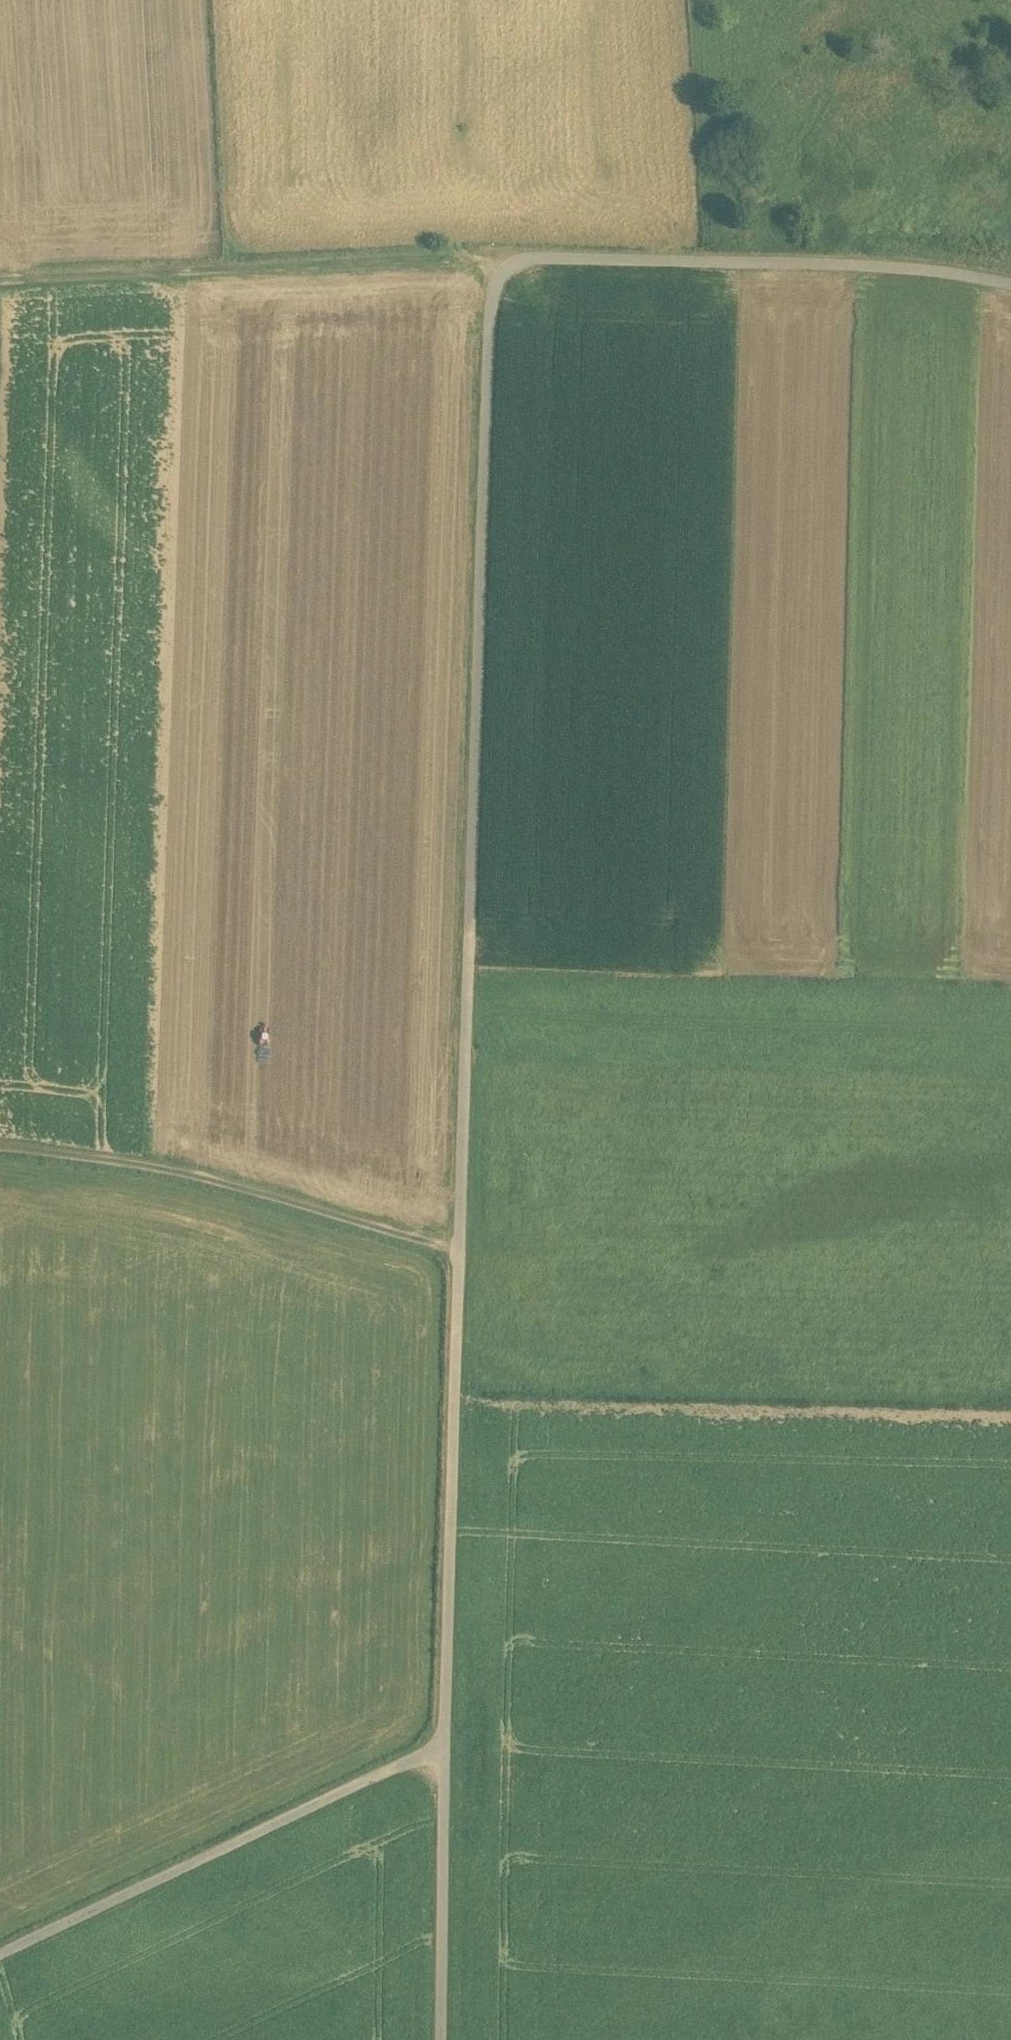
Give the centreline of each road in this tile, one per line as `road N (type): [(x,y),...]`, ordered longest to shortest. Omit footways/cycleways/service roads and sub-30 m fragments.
road 1 (track): [(1010,287),(934,272),(504,257),(489,306),(442,2039)]
road 2 (track): [(0,282),(504,257)]
road 3 (track): [(0,1960),(417,1760),(445,1762)]
road 4 (track): [(0,1150),(173,1171),(460,1255)]

